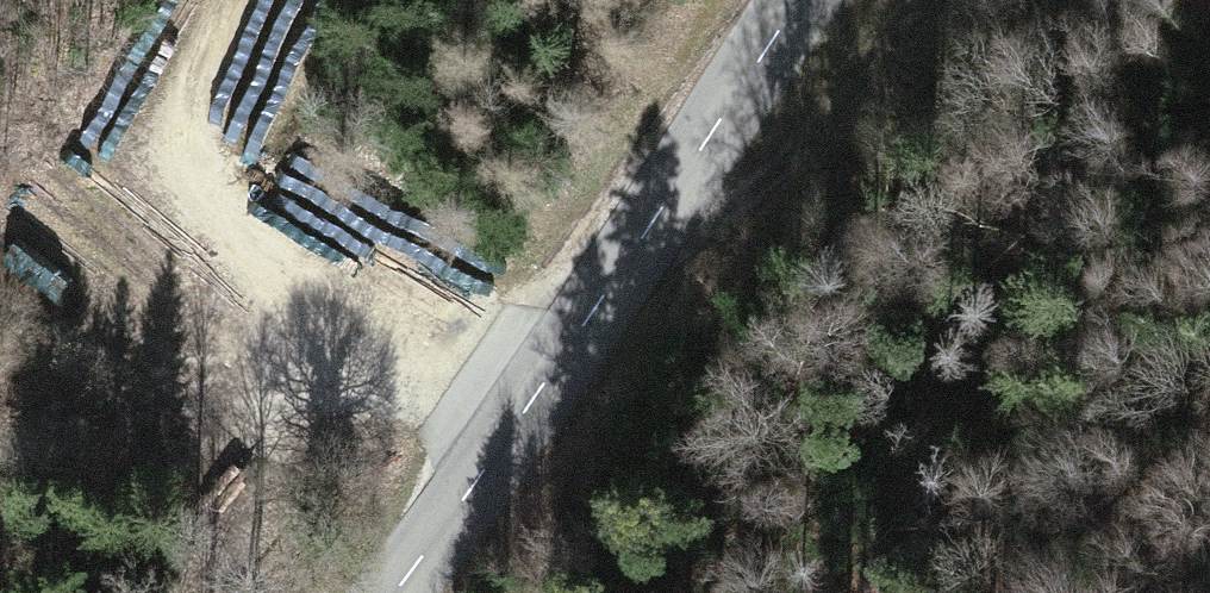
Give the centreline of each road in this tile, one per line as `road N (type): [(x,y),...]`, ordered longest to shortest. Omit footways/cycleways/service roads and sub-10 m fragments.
road 1 (tertiary): [(808,0),(652,248),(521,415),(400,592)]
road 2 (track): [(0,460),(137,392),(272,356),(521,415)]
road 3 (track): [(652,248),(1005,0)]
road 4 (track): [(272,356),(170,205),(188,81),(217,0)]

